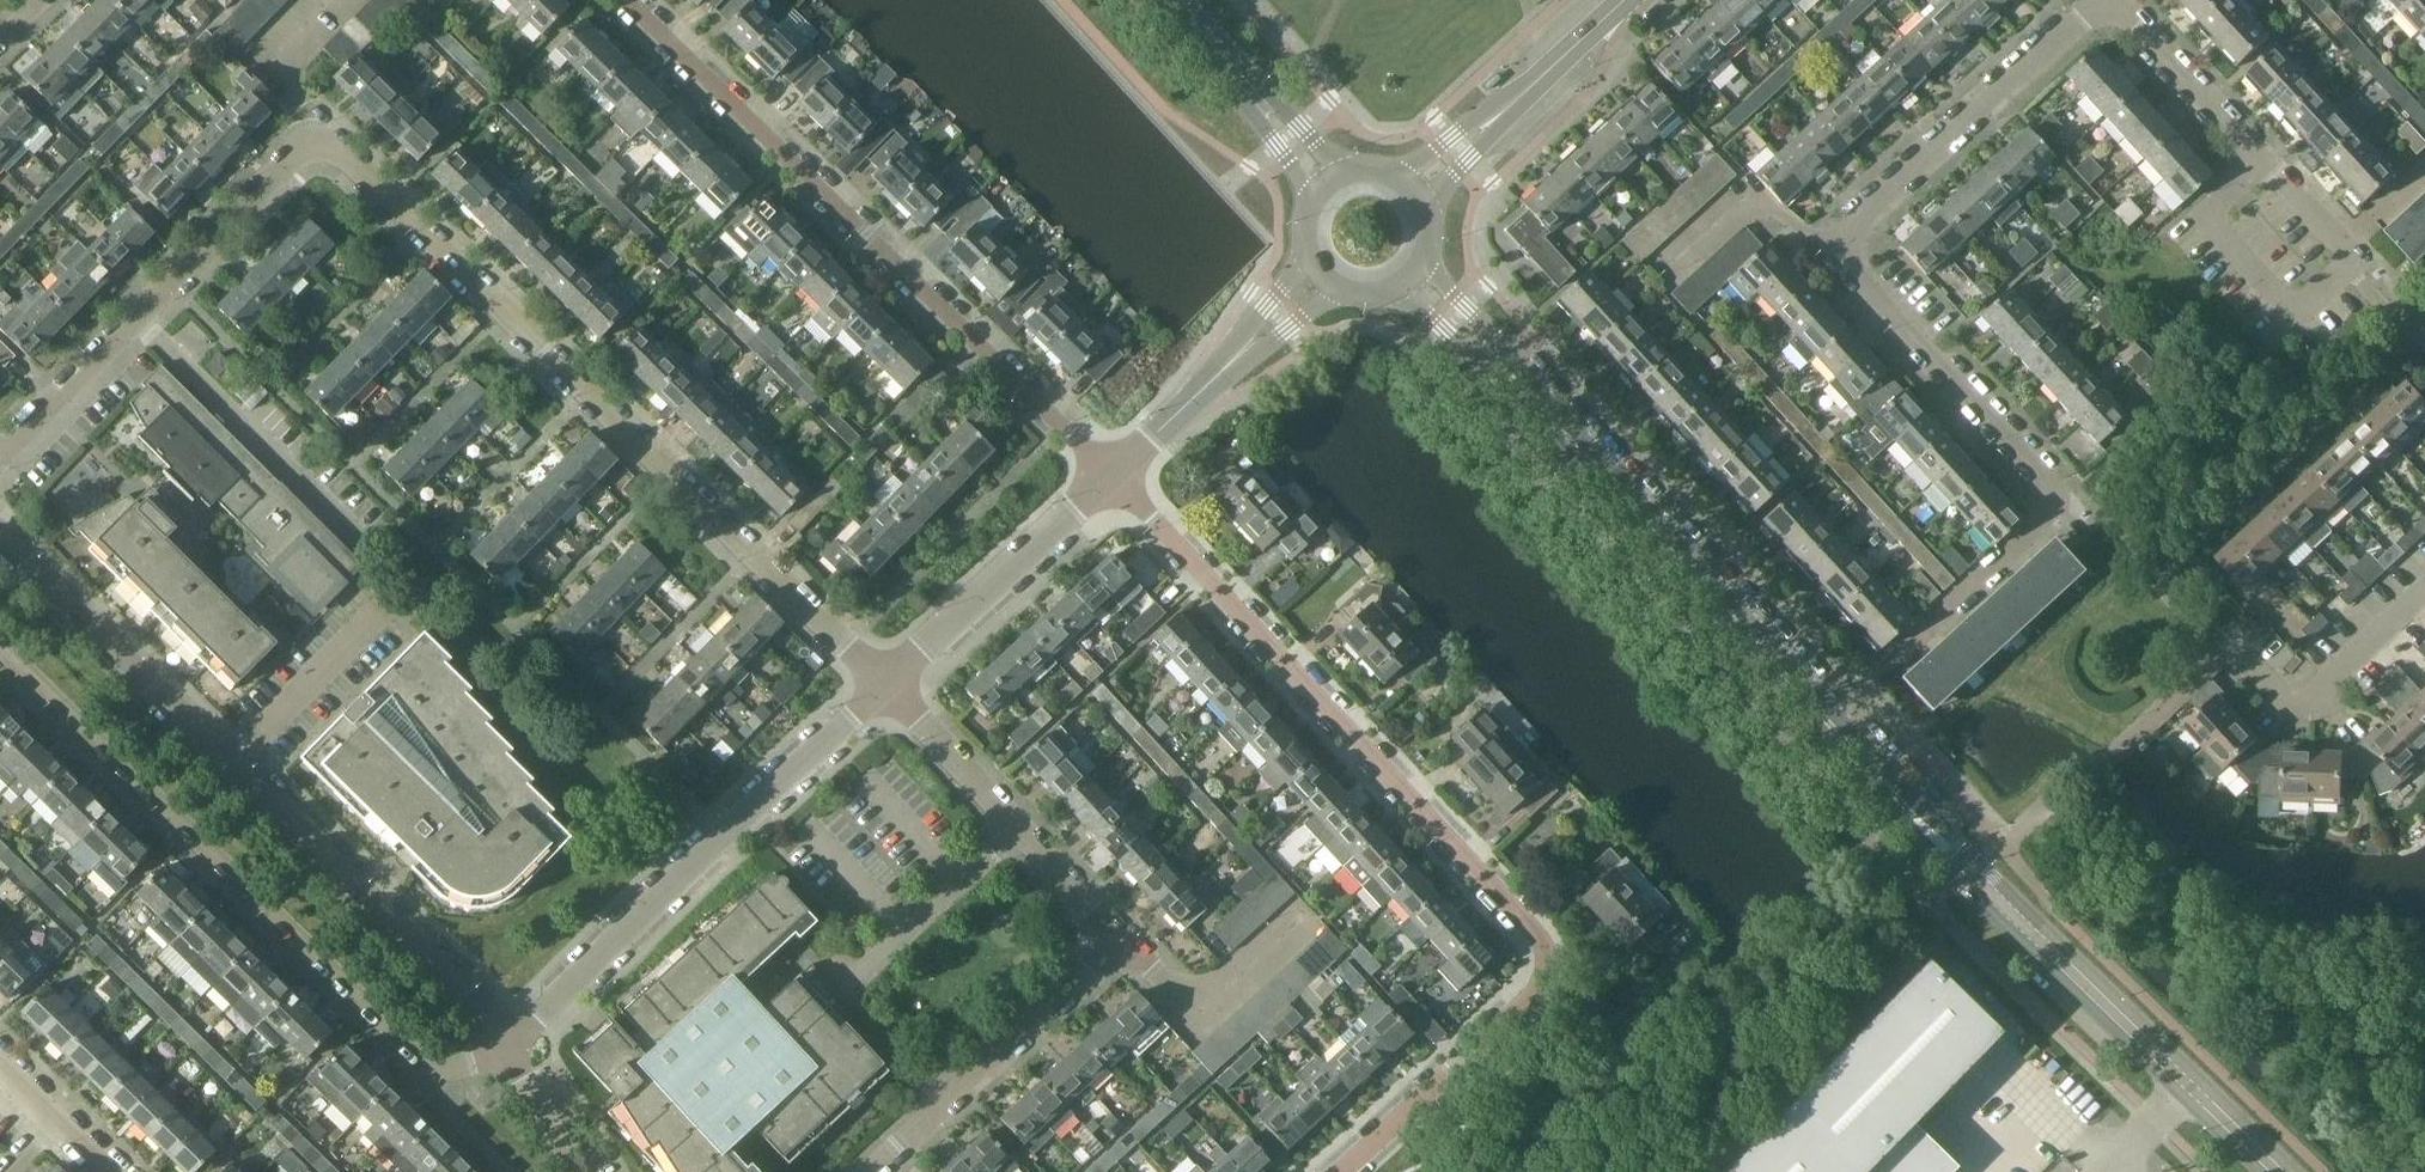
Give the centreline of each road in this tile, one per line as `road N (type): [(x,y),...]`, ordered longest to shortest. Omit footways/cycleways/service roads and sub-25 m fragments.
road 1 (tertiary): [(2270,1171),(1902,808),(1421,278)]
road 2 (residential): [(1320,1171),(1553,956),(1111,481)]
road 3 (residential): [(1890,665),(2066,503),(1827,244),(2091,0)]
road 4 (residential): [(887,682),(323,130)]
road 5 (residential): [(504,1030),(0,535)]
road 6 (residential): [(873,1171),(1123,943),(887,682)]
road 7 (residential): [(1111,481),(621,0)]
road 8 (residential): [(504,1030),(454,1071),(394,1060),(0,677)]
road 9 (residential): [(504,1030),(887,682)]
road 10 (residential): [(2424,330),(2398,326),(2340,265),(2348,258),(2110,0)]
road 11 (residential): [(0,455),(323,130)]
road 12 (residential): [(887,682),(1111,481)]
road 13 (residential): [(1111,481),(1328,275)]
road 14 (tertiary): [(1424,191),(1629,0)]
road 15 (residential): [(2229,646),(2293,709),(2424,589)]
road 16 (tertiary): [(1336,185),(1166,0)]
road 17 (residential): [(581,1171),(504,1030)]

